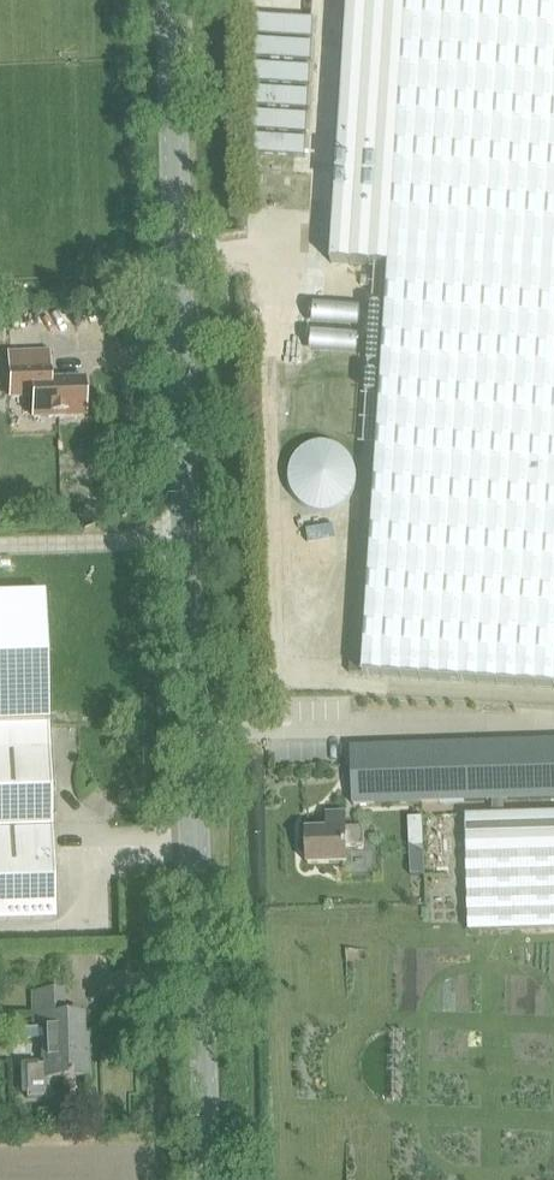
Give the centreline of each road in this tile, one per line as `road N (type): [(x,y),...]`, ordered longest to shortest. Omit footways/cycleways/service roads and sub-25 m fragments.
road 1 (tertiary): [(208,1179),(168,0)]

